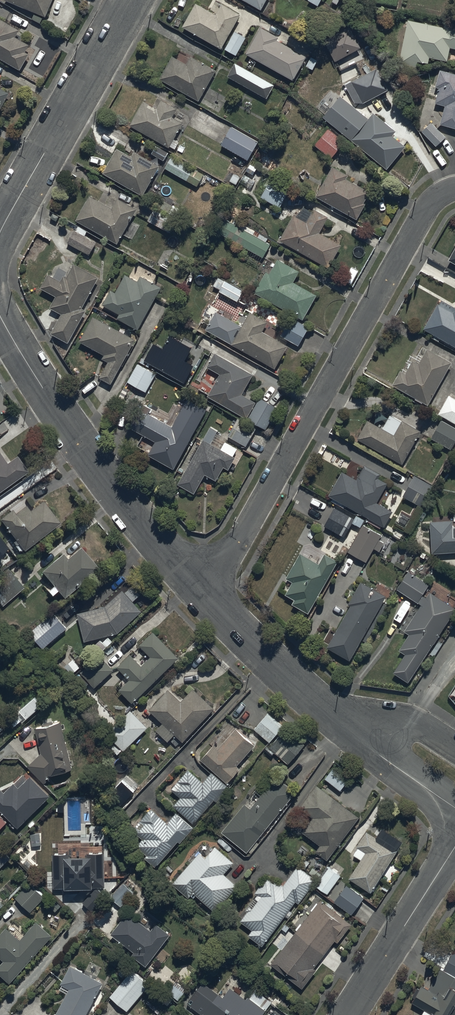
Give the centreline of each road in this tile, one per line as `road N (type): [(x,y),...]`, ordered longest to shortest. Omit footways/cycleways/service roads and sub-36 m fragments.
road 1 (residential): [(203,595),(424,210),(454,189)]
road 2 (residential): [(0,318),(93,465),(203,595)]
road 3 (residential): [(203,595),(296,684),(454,810)]
road 4 (residential): [(128,0),(0,223)]
road 5 (residential): [(454,847),(349,1014)]

